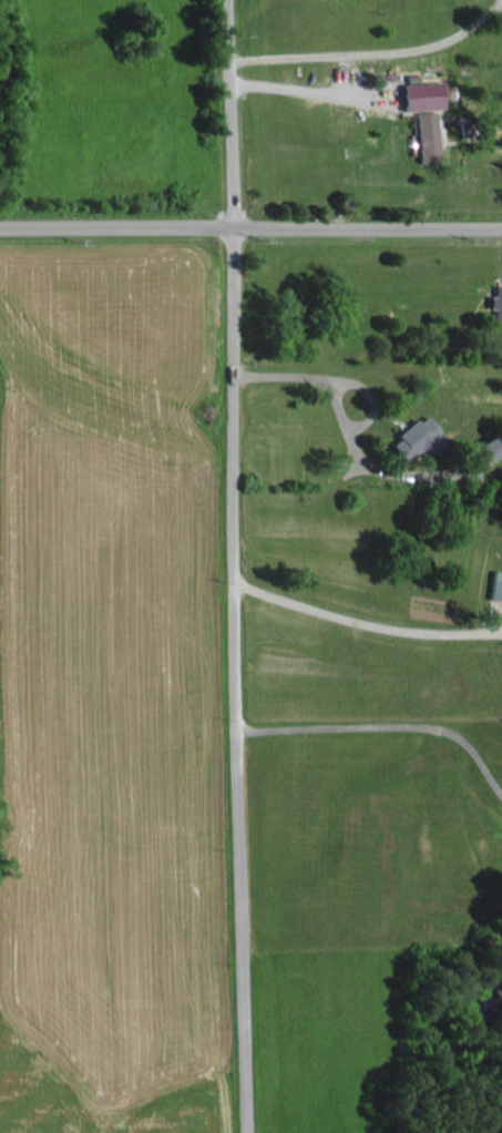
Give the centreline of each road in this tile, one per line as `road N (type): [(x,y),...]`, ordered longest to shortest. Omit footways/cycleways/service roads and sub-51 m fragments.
road 1 (residential): [(247,1132),(227,0)]
road 2 (residential): [(0,226),(501,226)]

